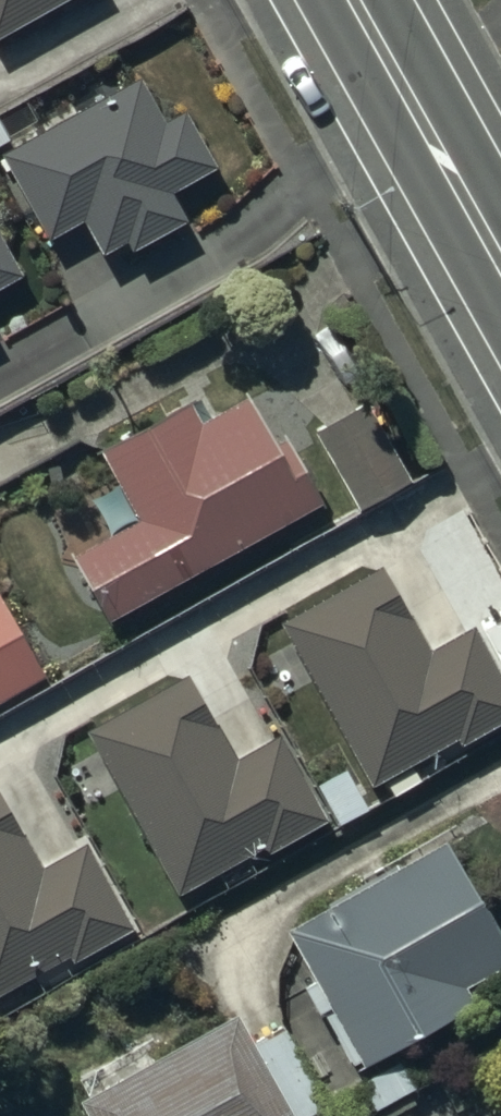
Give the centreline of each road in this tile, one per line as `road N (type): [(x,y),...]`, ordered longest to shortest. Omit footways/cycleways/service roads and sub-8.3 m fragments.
road 1 (secondary): [(352,0),(500,266)]

